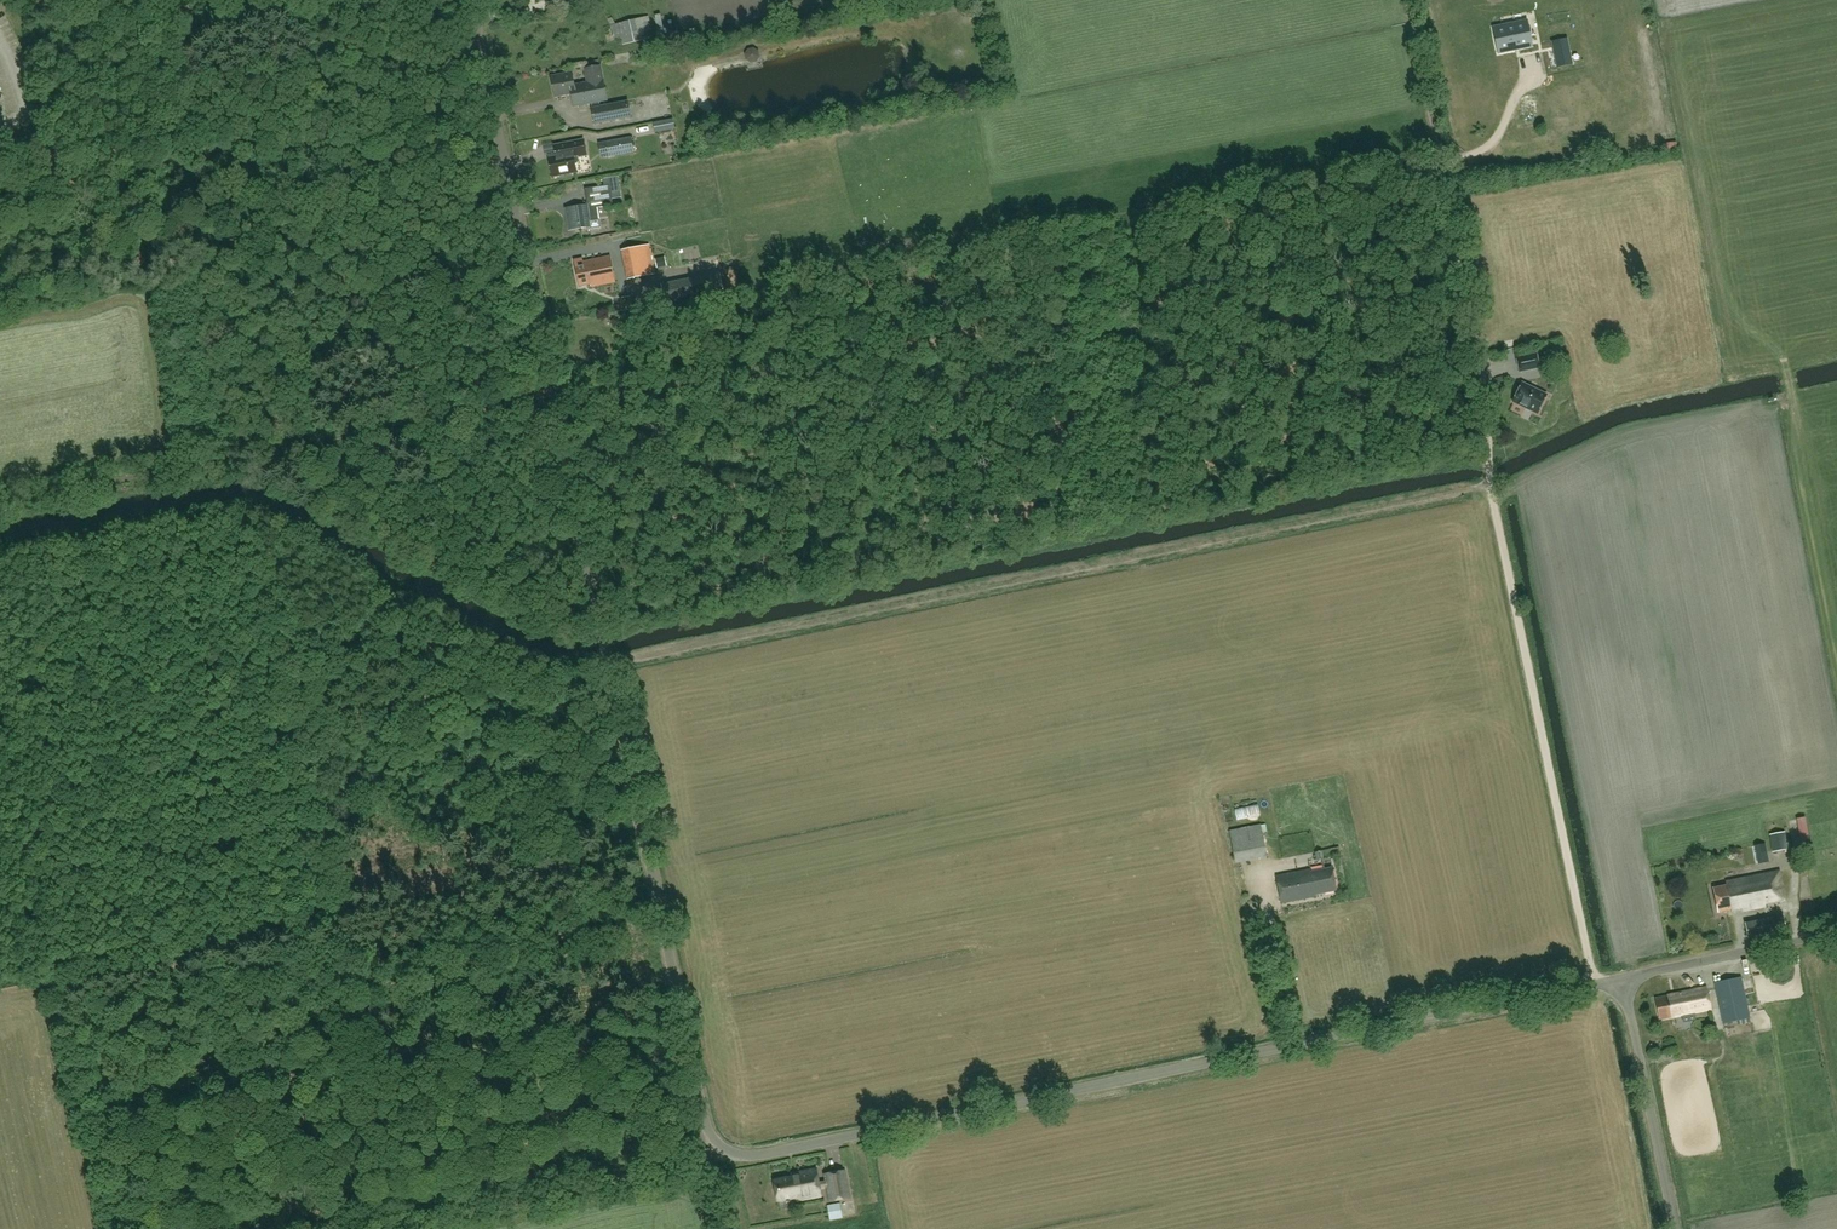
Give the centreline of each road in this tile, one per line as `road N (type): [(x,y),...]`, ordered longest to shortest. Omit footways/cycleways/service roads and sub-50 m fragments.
road 1 (unclassified): [(717,1144),(608,673),(470,0)]
road 2 (unclassified): [(717,1144),(756,1158),(1624,979)]
road 3 (track): [(606,662),(546,664),(267,511),(225,502),(0,548)]
road 4 (track): [(1595,984),(1494,489)]
road 5 (track): [(1494,489),(1482,378),(1408,0)]
road 6 (track): [(1746,402),(1824,791)]
road 7 (track): [(728,1153),(703,1168),(402,1228)]
road 8 (track): [(549,393),(270,447)]
road 9 (track): [(270,447),(0,503)]
road 10 (unclassified): [(1676,1228),(1624,979)]
road 11 (unclassified): [(1836,934),(1624,979)]
road 12 (track): [(171,205),(0,228)]

